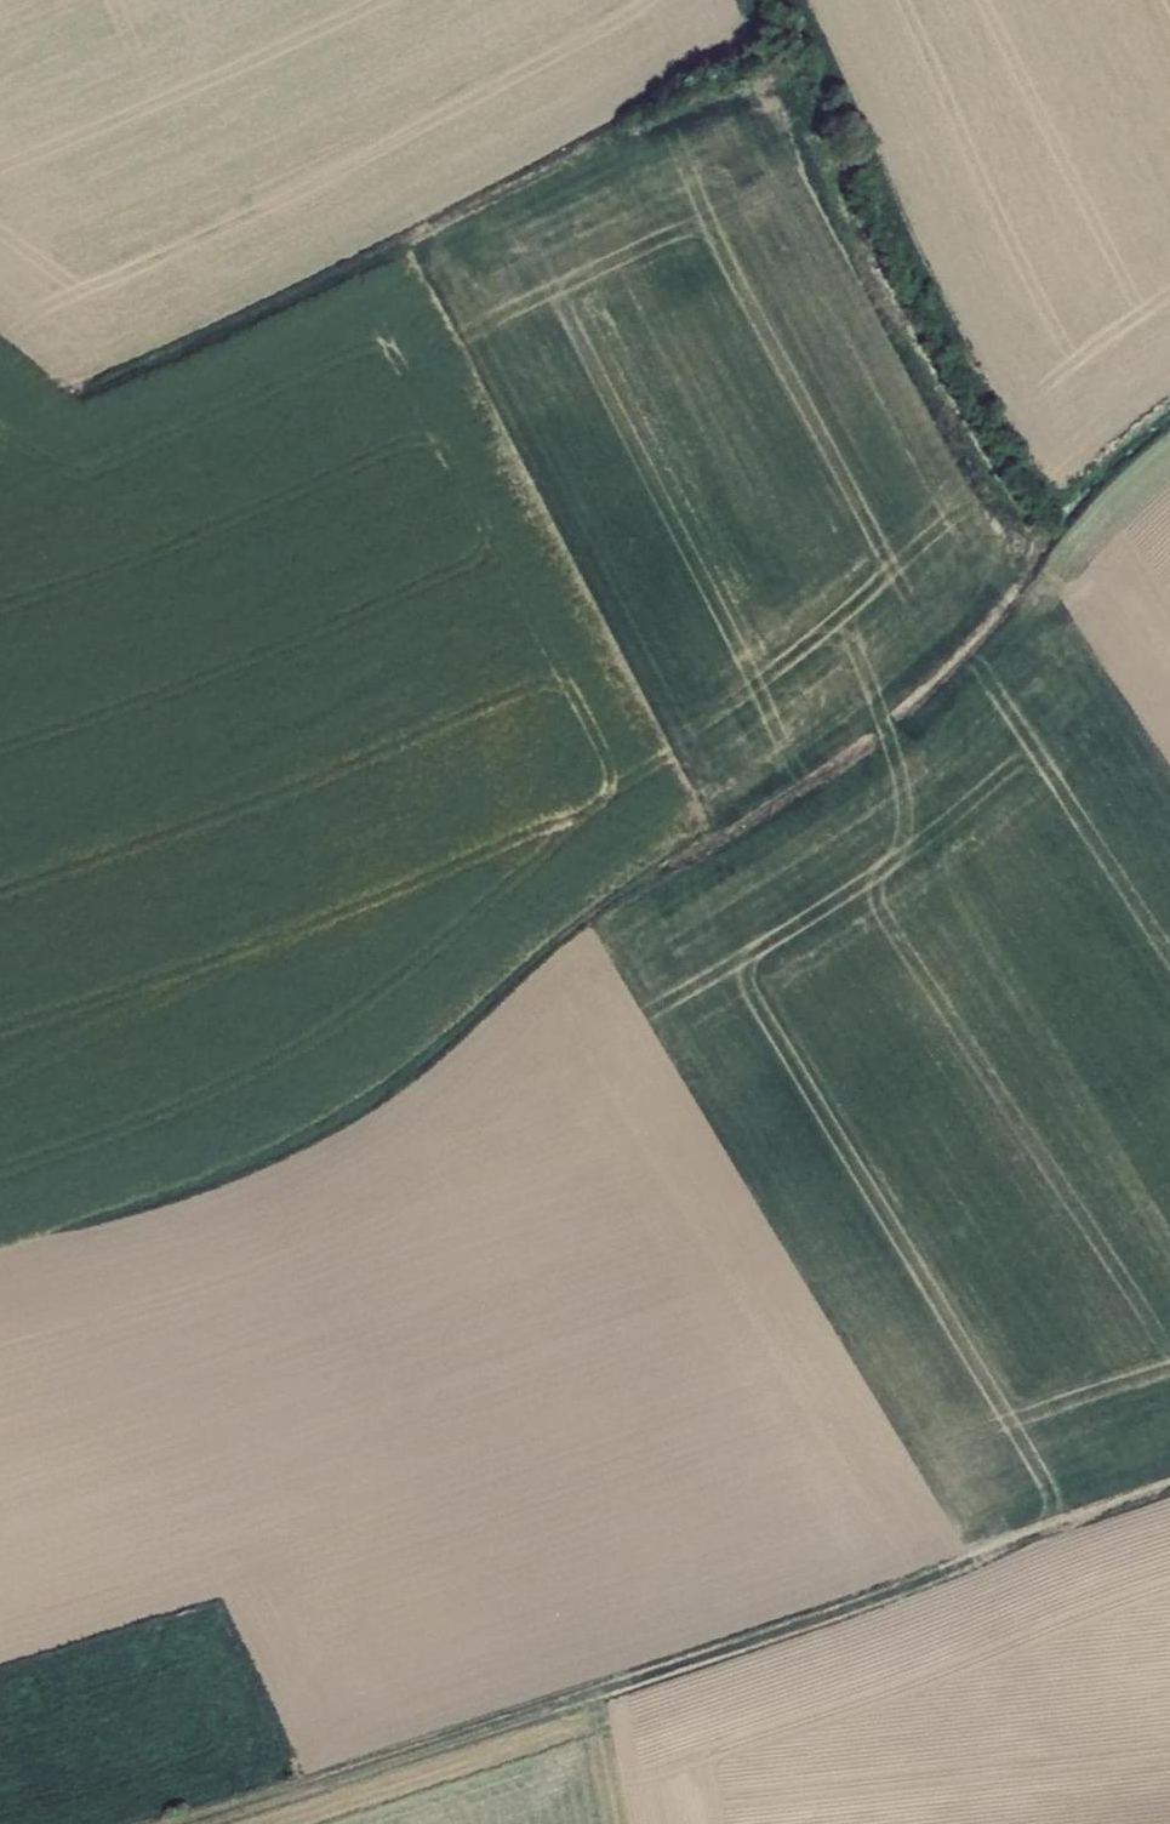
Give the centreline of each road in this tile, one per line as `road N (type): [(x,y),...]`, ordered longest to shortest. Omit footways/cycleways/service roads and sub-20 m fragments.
road 1 (track): [(187,1823),(847,1607),(1169,1485)]

